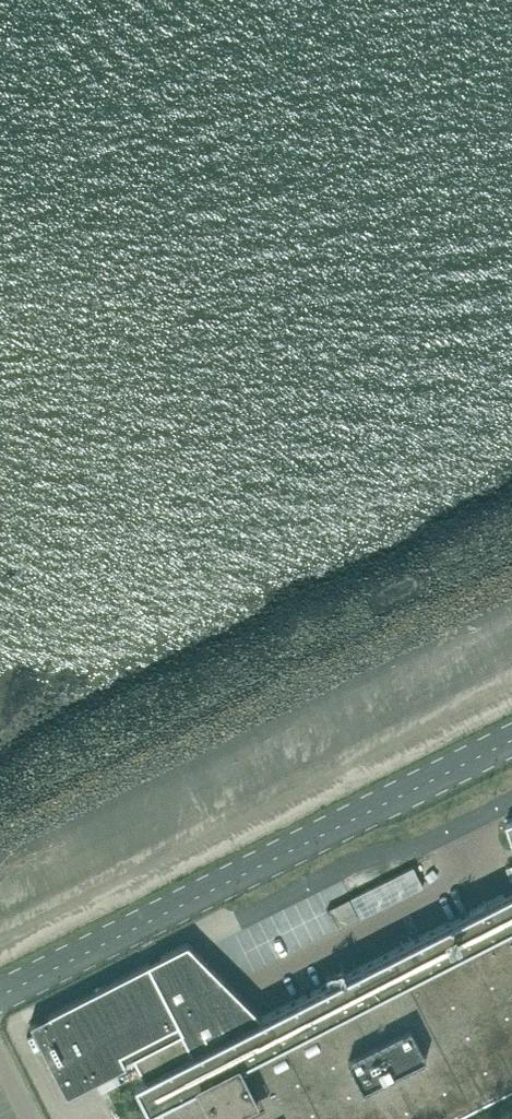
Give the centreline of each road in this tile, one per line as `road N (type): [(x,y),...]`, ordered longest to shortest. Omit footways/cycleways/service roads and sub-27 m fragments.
road 1 (unclassified): [(511,739),(0,990)]

